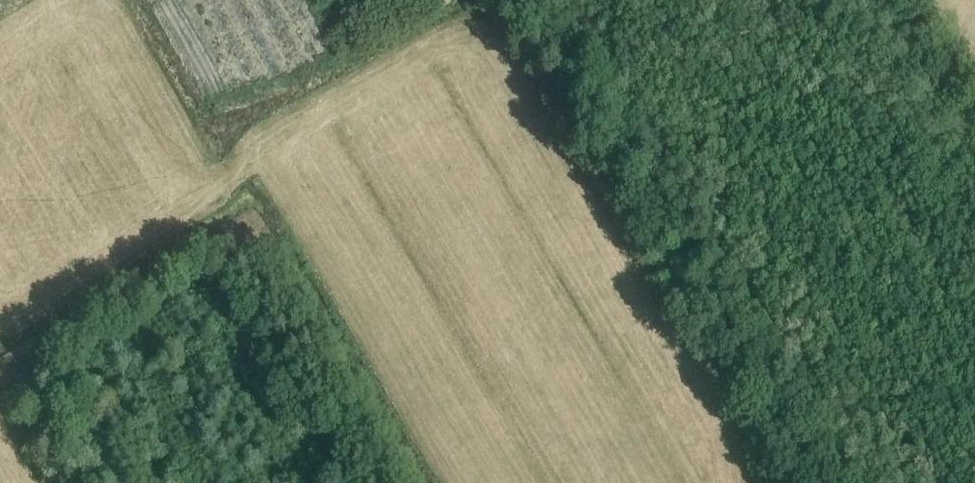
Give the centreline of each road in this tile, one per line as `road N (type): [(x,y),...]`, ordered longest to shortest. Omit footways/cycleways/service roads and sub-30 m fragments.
road 1 (track): [(820,482),(526,0)]

